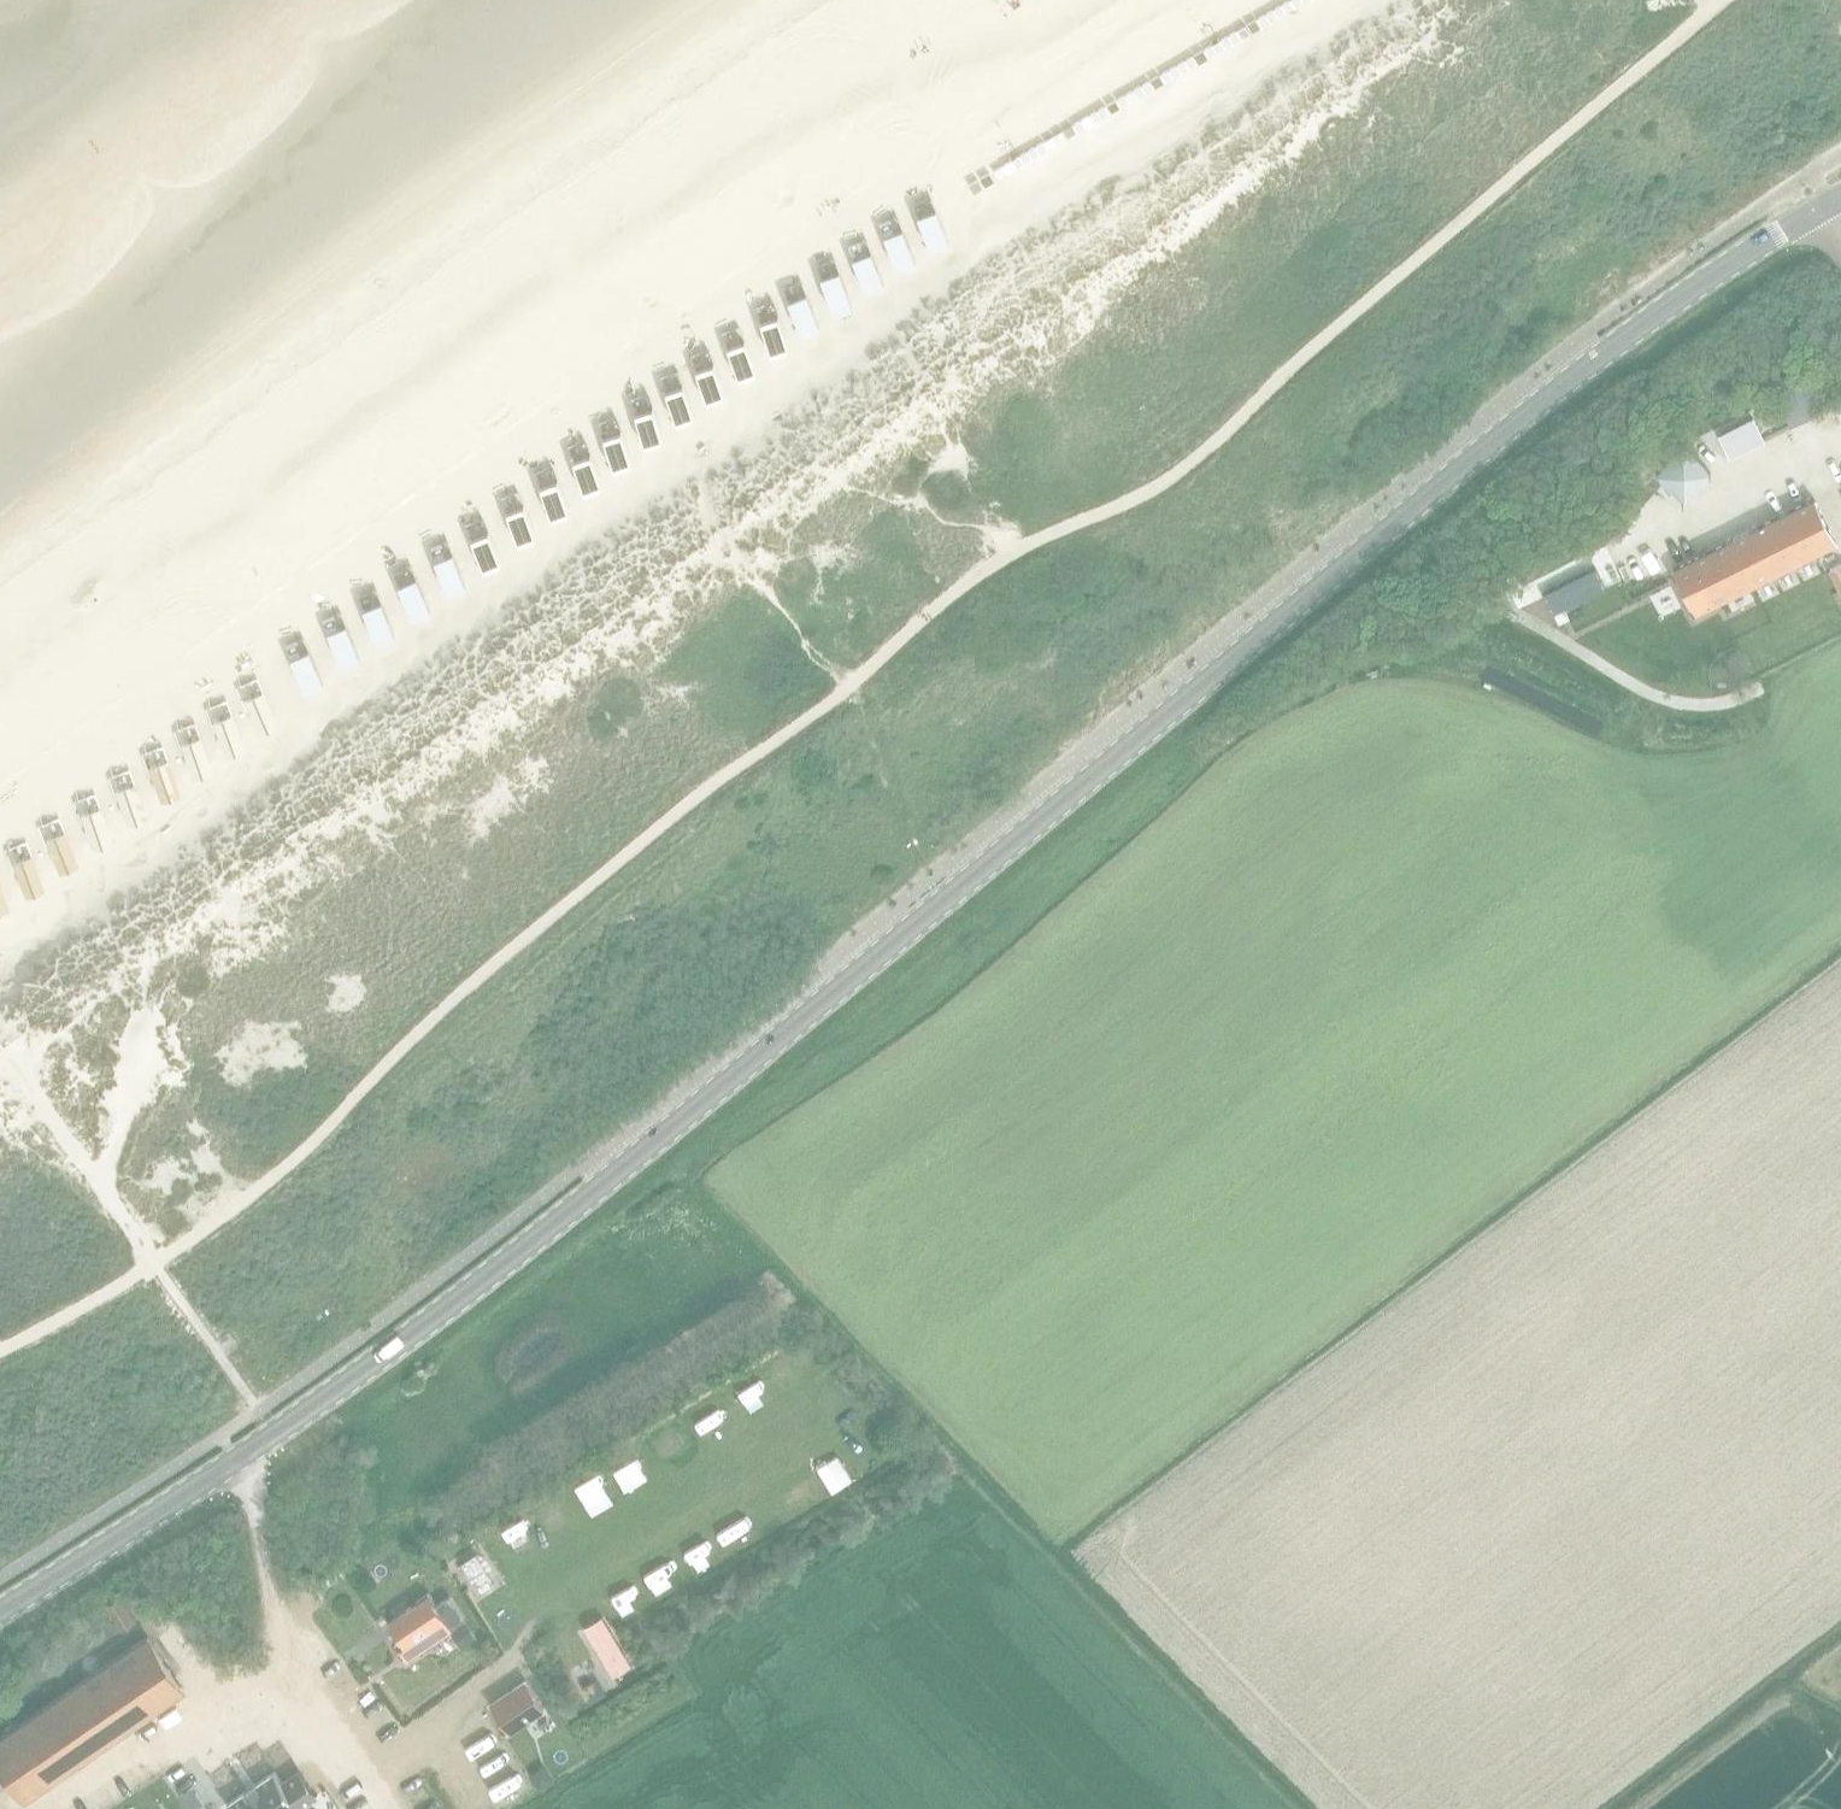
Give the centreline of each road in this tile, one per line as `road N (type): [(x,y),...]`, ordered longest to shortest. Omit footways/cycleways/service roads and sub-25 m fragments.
road 1 (secondary): [(0,1607),(234,1457),(445,1307),(1489,439),(1636,324),(1818,210)]

